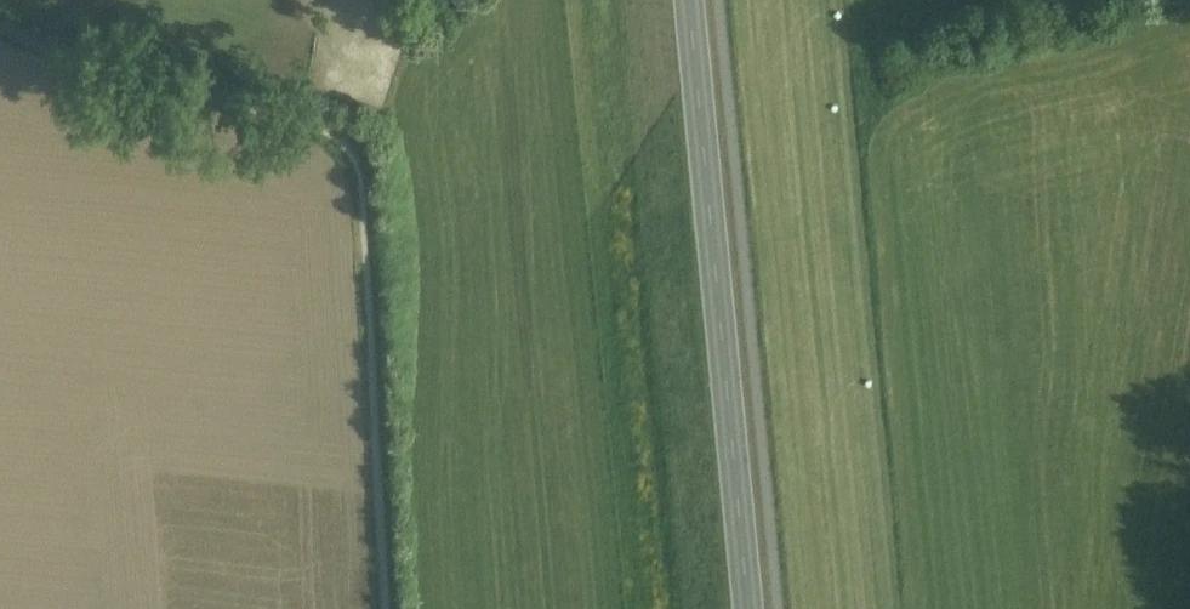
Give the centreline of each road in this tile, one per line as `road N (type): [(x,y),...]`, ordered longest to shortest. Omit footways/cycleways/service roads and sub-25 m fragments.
road 1 (secondary): [(750,608),(689,0)]

